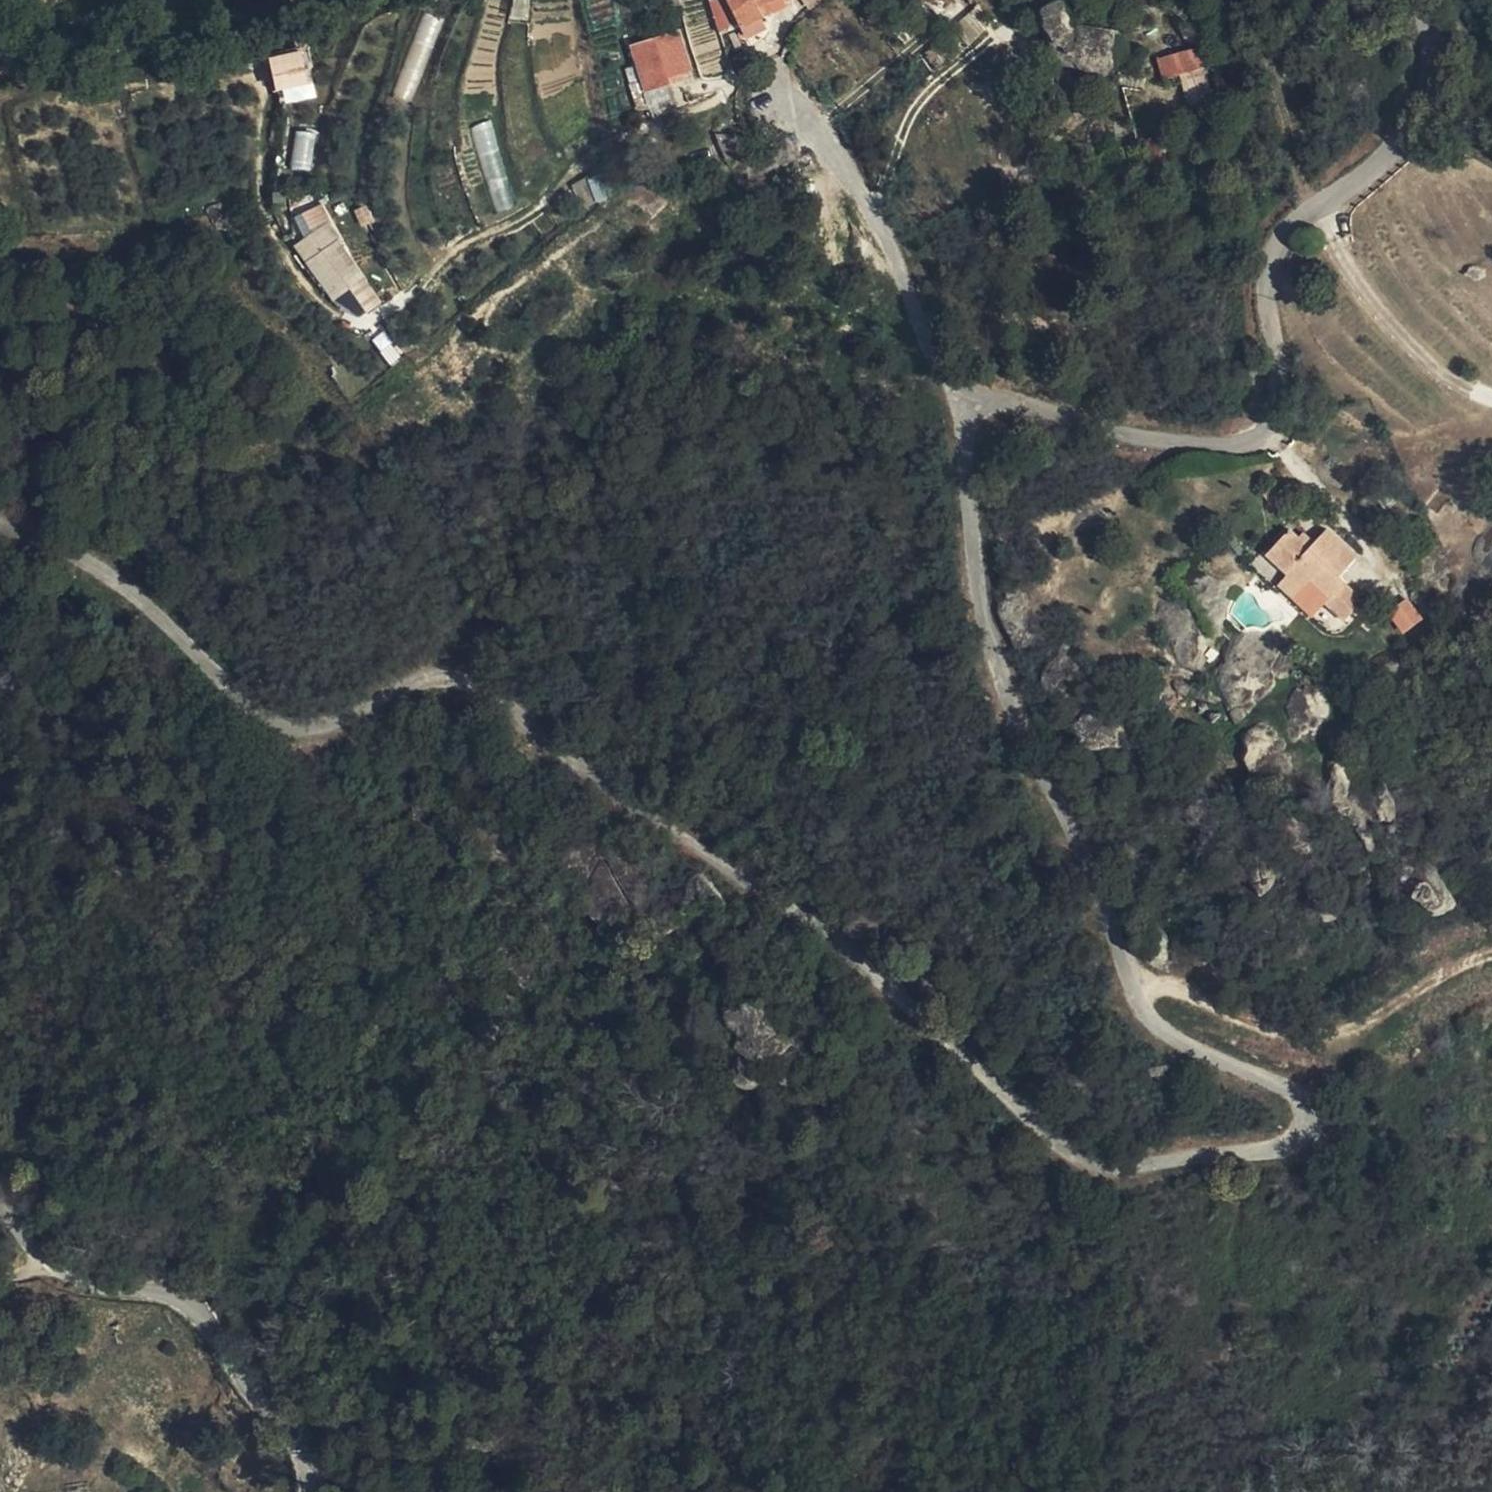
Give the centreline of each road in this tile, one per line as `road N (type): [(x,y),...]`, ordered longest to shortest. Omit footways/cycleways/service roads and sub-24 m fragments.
road 1 (unclassified): [(0,516),(111,571),(265,714),(298,726),(325,727),(414,679),(470,679),(867,966),(1079,1164),(1113,1169),(1286,1147),(1308,1131),(1305,1109),(1290,1092),(1233,1070),(1161,1031),(1140,1009),(1084,840),(1009,714),(978,595),(963,471),(968,424),(984,409),(1020,406),(1091,427),(1217,446),(1257,441),(1272,428),(1281,376),(1264,293),(1270,254),(1291,225),(1377,169),(1418,123),(1426,0)]
road 2 (unclassified): [(311,1491),(294,1436),(196,1311),(166,1291),(100,1292),(47,1266),(0,1198)]
road 3 (track): [(1134,989),(1187,992),(1275,1027),(1334,1031),(1491,951)]

